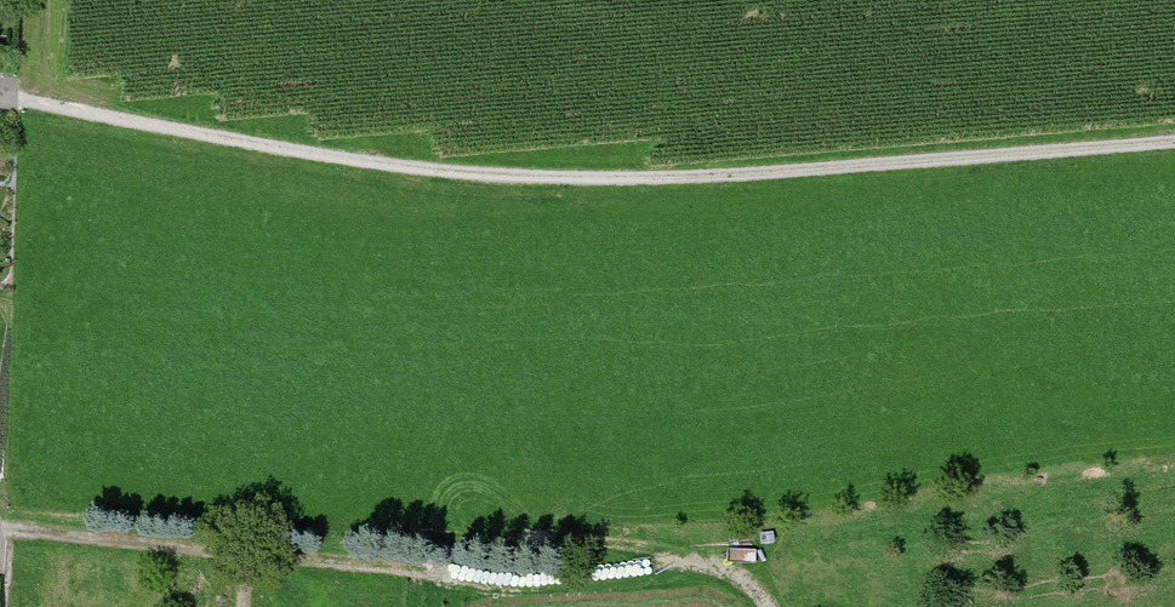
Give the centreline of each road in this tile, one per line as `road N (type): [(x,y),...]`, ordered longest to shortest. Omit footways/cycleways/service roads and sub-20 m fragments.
road 1 (track): [(1174,144),(666,181),(498,178),(26,106)]
road 2 (track): [(247,557),(525,584),(722,566),(754,583),(769,606)]
road 3 (track): [(242,606),(247,557),(3,532)]

